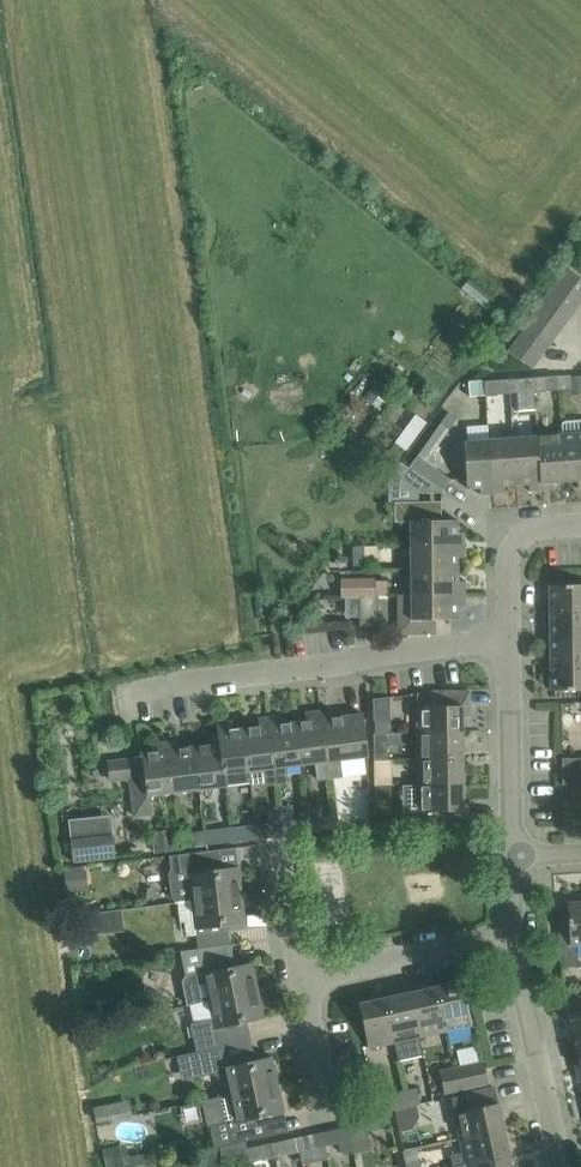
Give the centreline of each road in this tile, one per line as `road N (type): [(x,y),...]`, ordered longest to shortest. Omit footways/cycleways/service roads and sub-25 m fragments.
road 1 (residential): [(138,698),(506,642)]
road 2 (residential): [(560,1166),(512,930)]
road 3 (residential): [(512,930),(288,973)]
road 4 (residential): [(506,642),(513,857)]
road 5 (residential): [(580,525),(518,537),(507,558),(506,642)]
road 6 (residential): [(314,1112),(288,973)]

